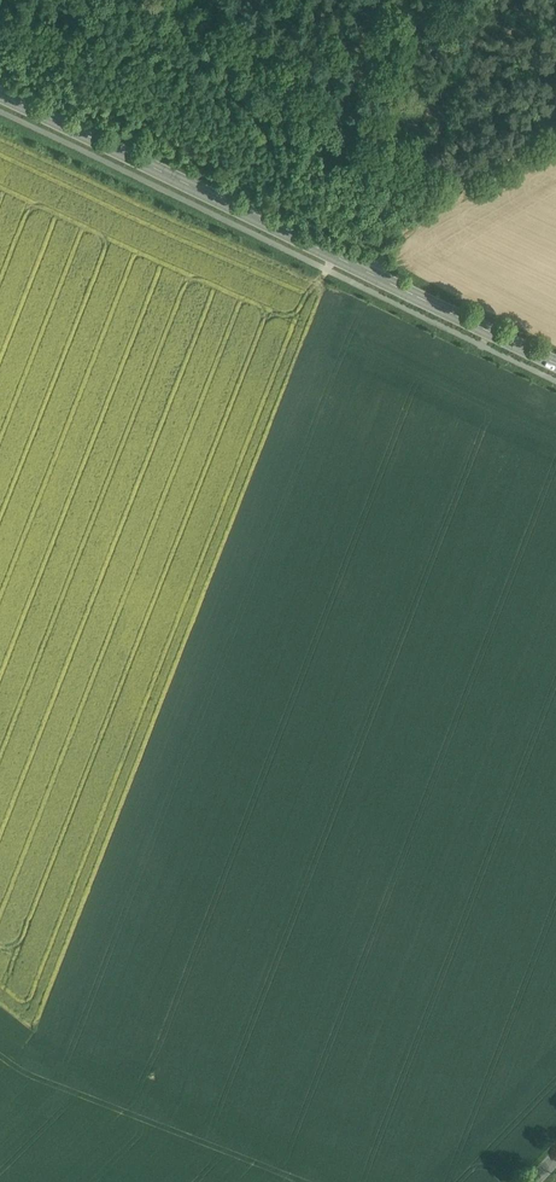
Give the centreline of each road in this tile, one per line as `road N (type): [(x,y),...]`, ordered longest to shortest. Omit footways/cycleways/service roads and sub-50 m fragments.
road 1 (secondary): [(555,366),(0,95)]

